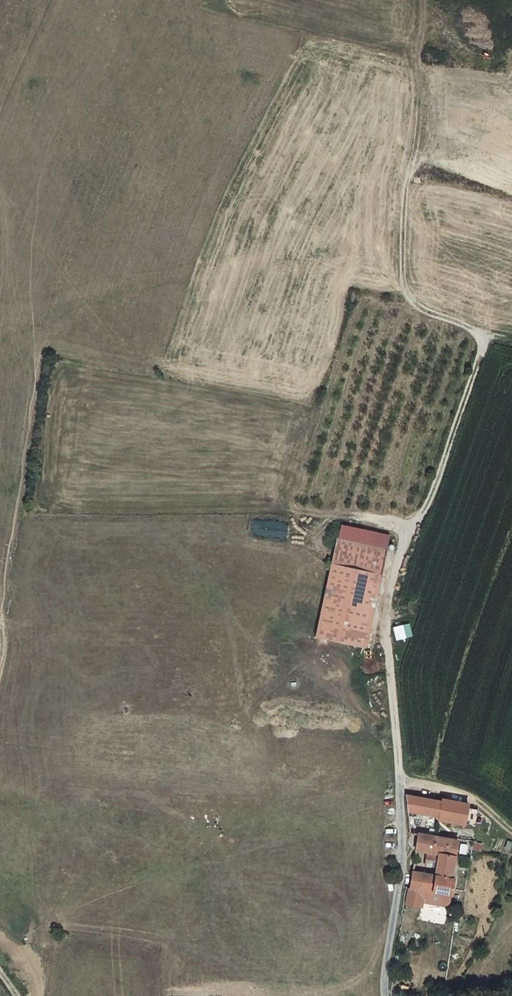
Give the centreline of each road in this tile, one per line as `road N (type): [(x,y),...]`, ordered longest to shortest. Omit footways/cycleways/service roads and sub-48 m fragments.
road 1 (track): [(511,343),(486,340),(431,500),(389,580),(383,641),(397,784)]
road 2 (track): [(422,0),(399,281),(423,310),(467,324),(486,340)]
road 3 (residential): [(397,784),(384,995)]
road 4 (track): [(511,827),(469,793),(397,784)]

